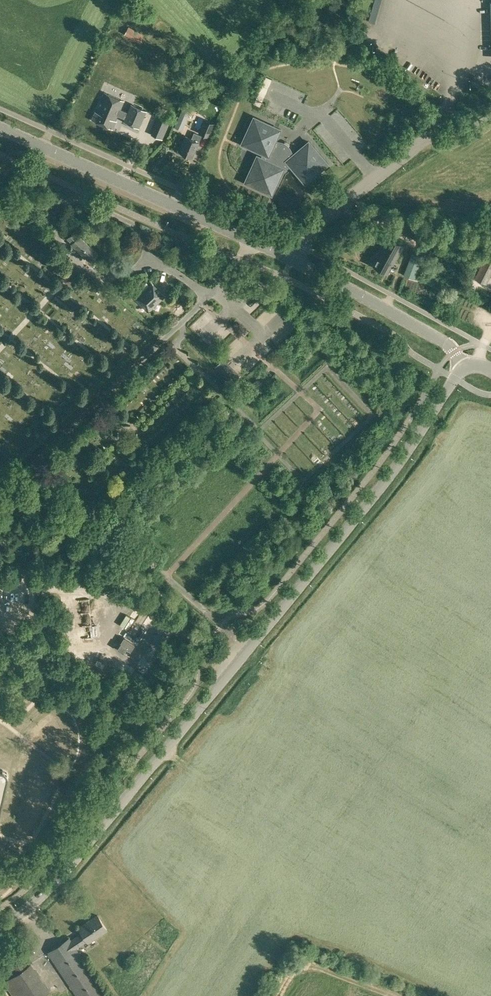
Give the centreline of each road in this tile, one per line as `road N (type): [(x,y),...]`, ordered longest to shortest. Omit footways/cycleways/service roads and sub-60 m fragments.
road 1 (tertiary): [(0,923),(48,890),(409,452),(463,367)]
road 2 (tertiary): [(292,260),(0,129)]
road 3 (unclassified): [(292,260),(298,244),(369,177),(430,140),(445,142),(490,118)]
road 4 (tertiary): [(463,367),(445,343),(292,260)]

